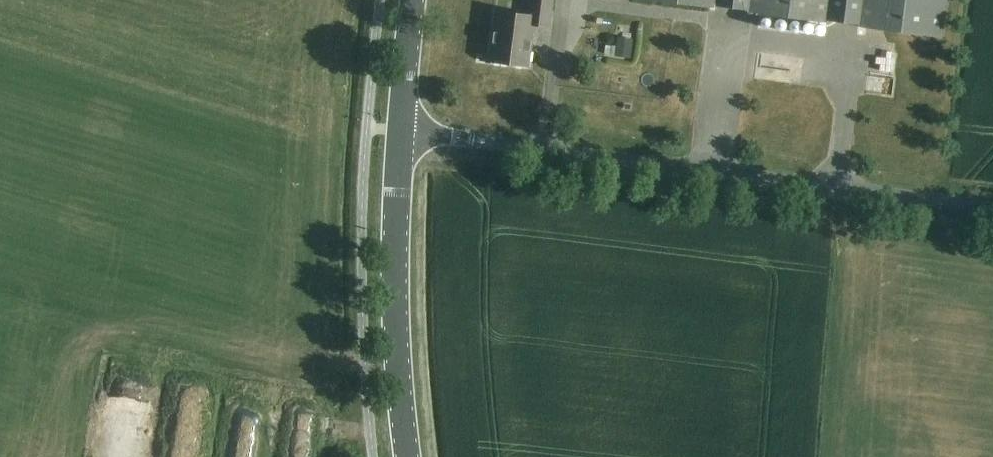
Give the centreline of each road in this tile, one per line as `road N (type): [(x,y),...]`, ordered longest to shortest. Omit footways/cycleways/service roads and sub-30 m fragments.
road 1 (unclassified): [(992,207),(398,129)]
road 2 (secondary): [(409,456),(393,226),(398,129)]
road 3 (secondary): [(398,129),(411,0)]

